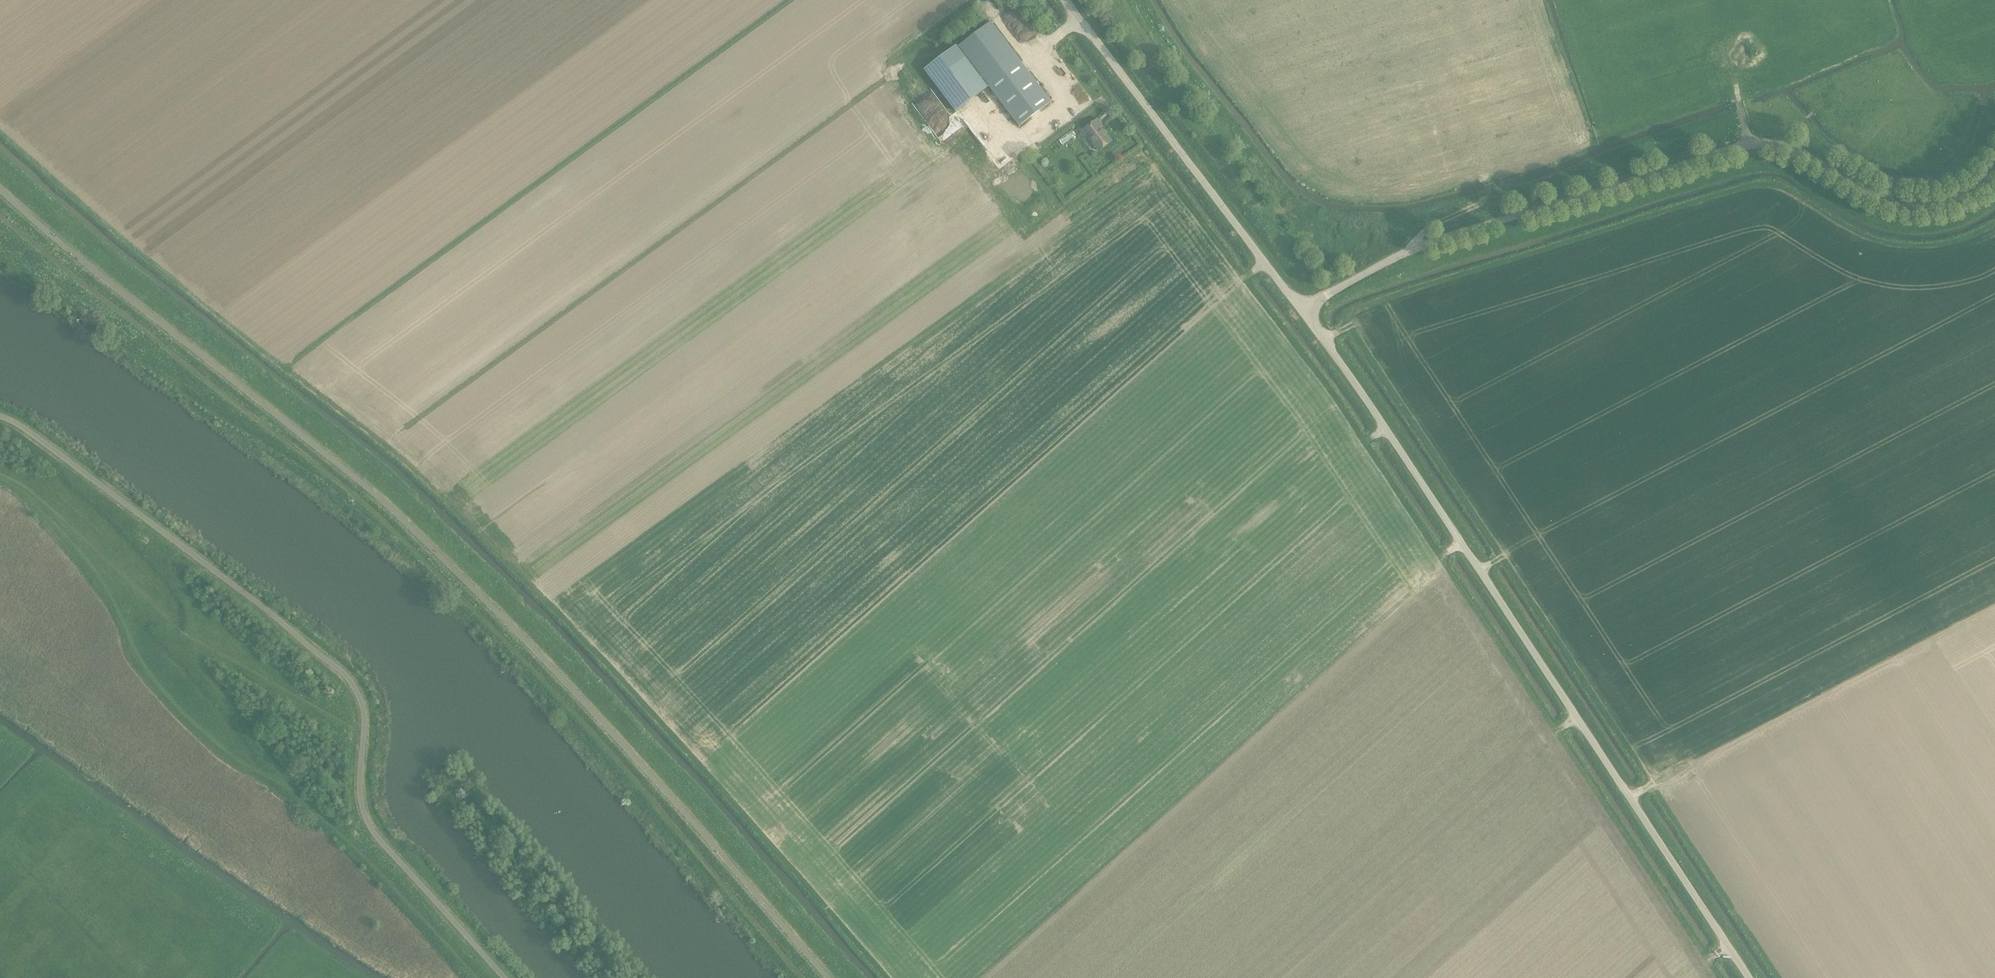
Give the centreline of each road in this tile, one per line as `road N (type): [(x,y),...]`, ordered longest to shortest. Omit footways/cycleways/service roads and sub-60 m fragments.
road 1 (unclassified): [(1749,977),(1305,313)]
road 2 (unclassified): [(1305,313),(1450,234),(1737,145),(1791,148),(1893,203),(1927,206),(1966,193),(1994,168)]
road 3 (unclassified): [(1305,313),(1064,0)]

